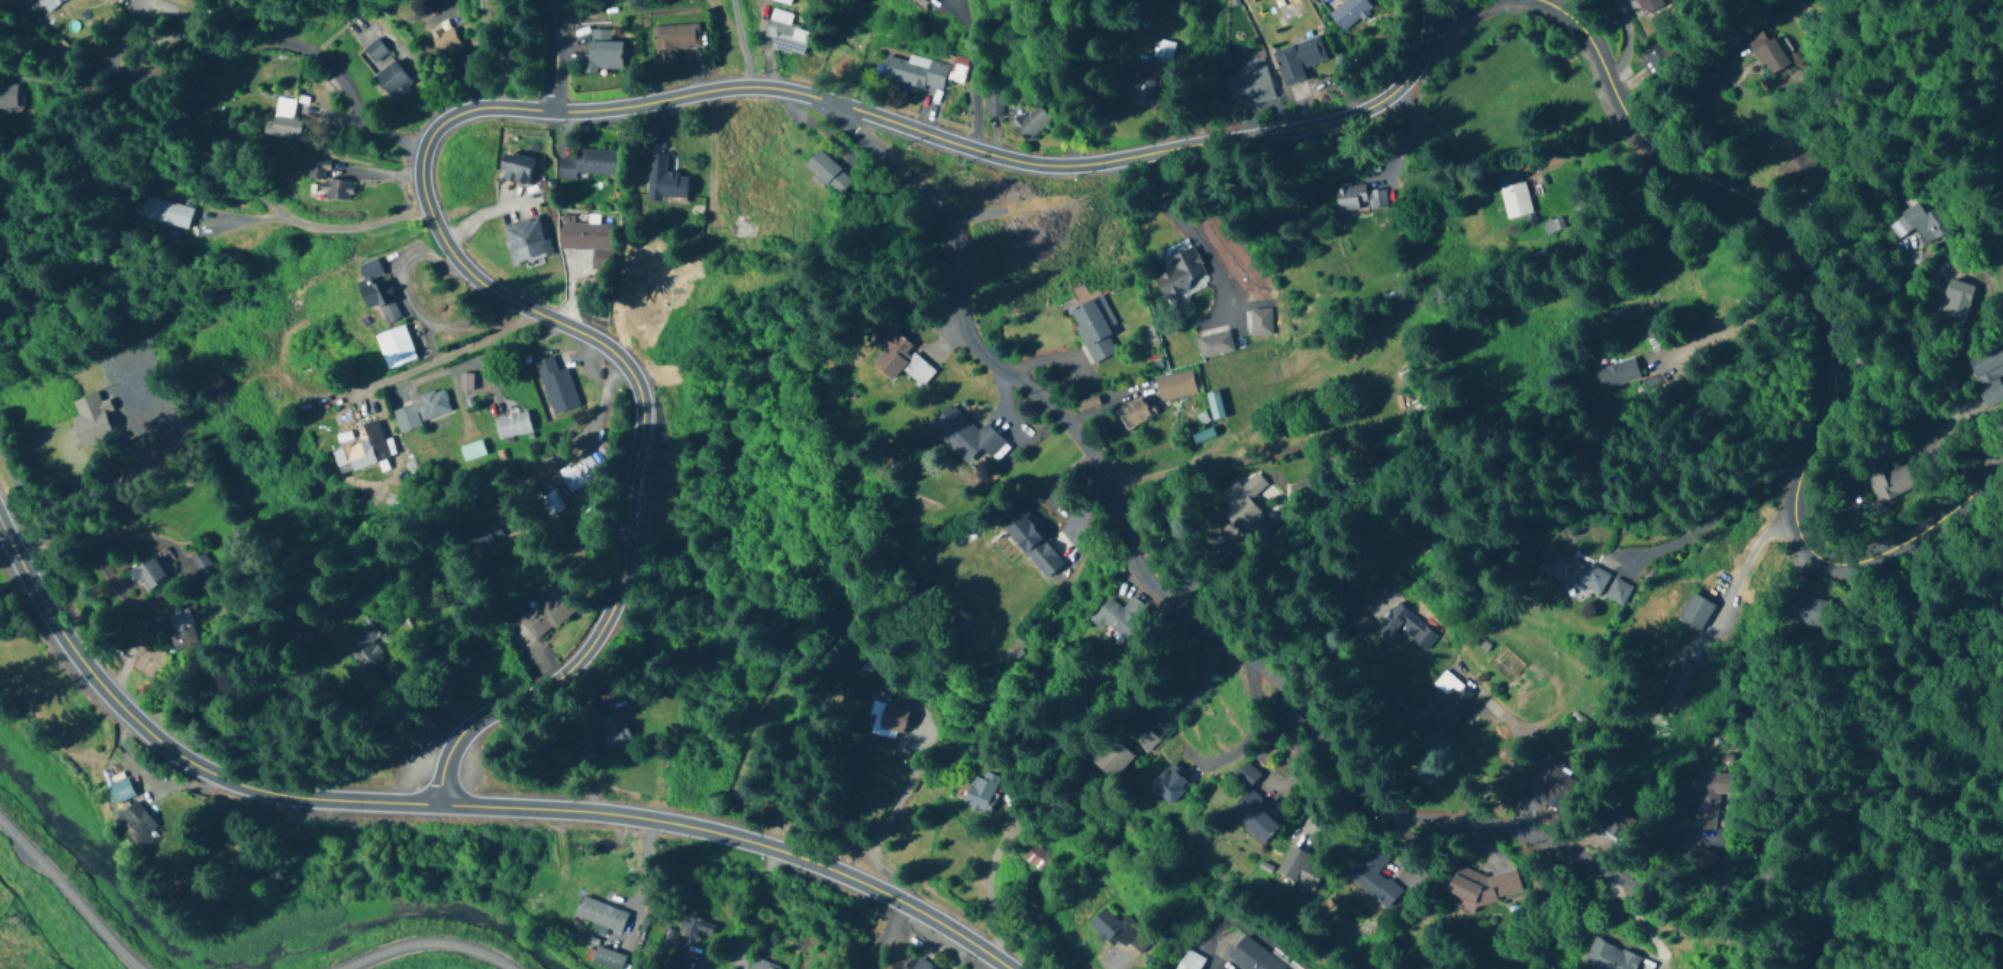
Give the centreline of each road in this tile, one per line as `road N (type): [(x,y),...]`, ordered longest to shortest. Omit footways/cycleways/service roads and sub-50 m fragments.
road 1 (residential): [(441,808),(444,772),(484,716),(529,697),(602,637),(620,594),(641,418),(638,388),(599,341),(489,290),(463,270),(436,230),(421,165),(450,115),(483,107),(611,108),(740,85),(789,90),(1057,167),(1332,116),(1369,102),(1413,69),(1437,28)]
road 2 (residential): [(1652,893),(1510,832),(1368,806),(1312,717),(1136,571),(1091,448),(1052,404),(972,344),(956,249),(941,213),(832,104)]
road 3 (secondary): [(0,524),(76,656),(162,745),(230,781),(310,800),(603,814),(721,835),(822,863),(903,898),(1015,968)]
road 4 (residential): [(2002,457),(1954,505),(1855,566),(1823,561),(1797,512),(1796,484),(1828,364),(1811,267),(1796,240),(1764,213),(1645,142),(1580,26),(1533,0)]

